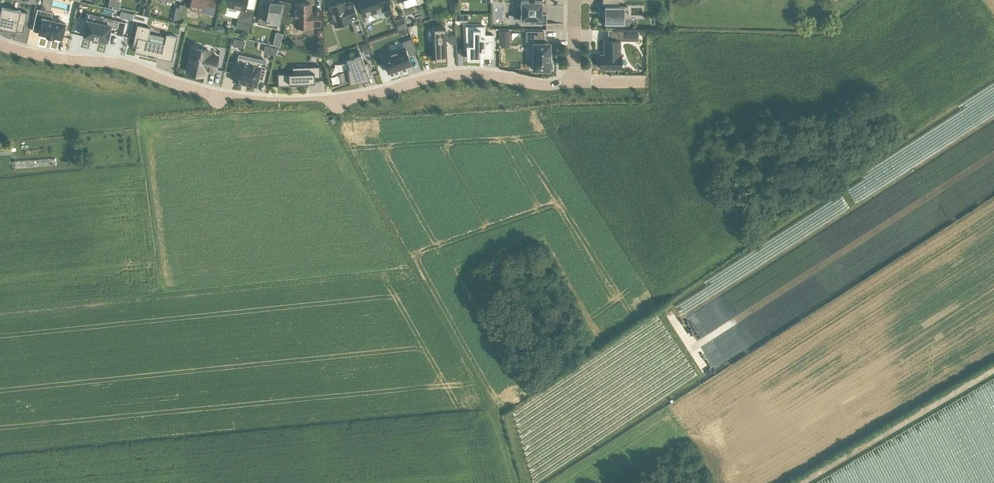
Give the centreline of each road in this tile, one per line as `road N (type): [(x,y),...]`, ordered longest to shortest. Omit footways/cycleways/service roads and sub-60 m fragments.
road 1 (residential): [(576,85),(446,74),(381,91),(248,96),(200,90),(134,65),(0,43)]

